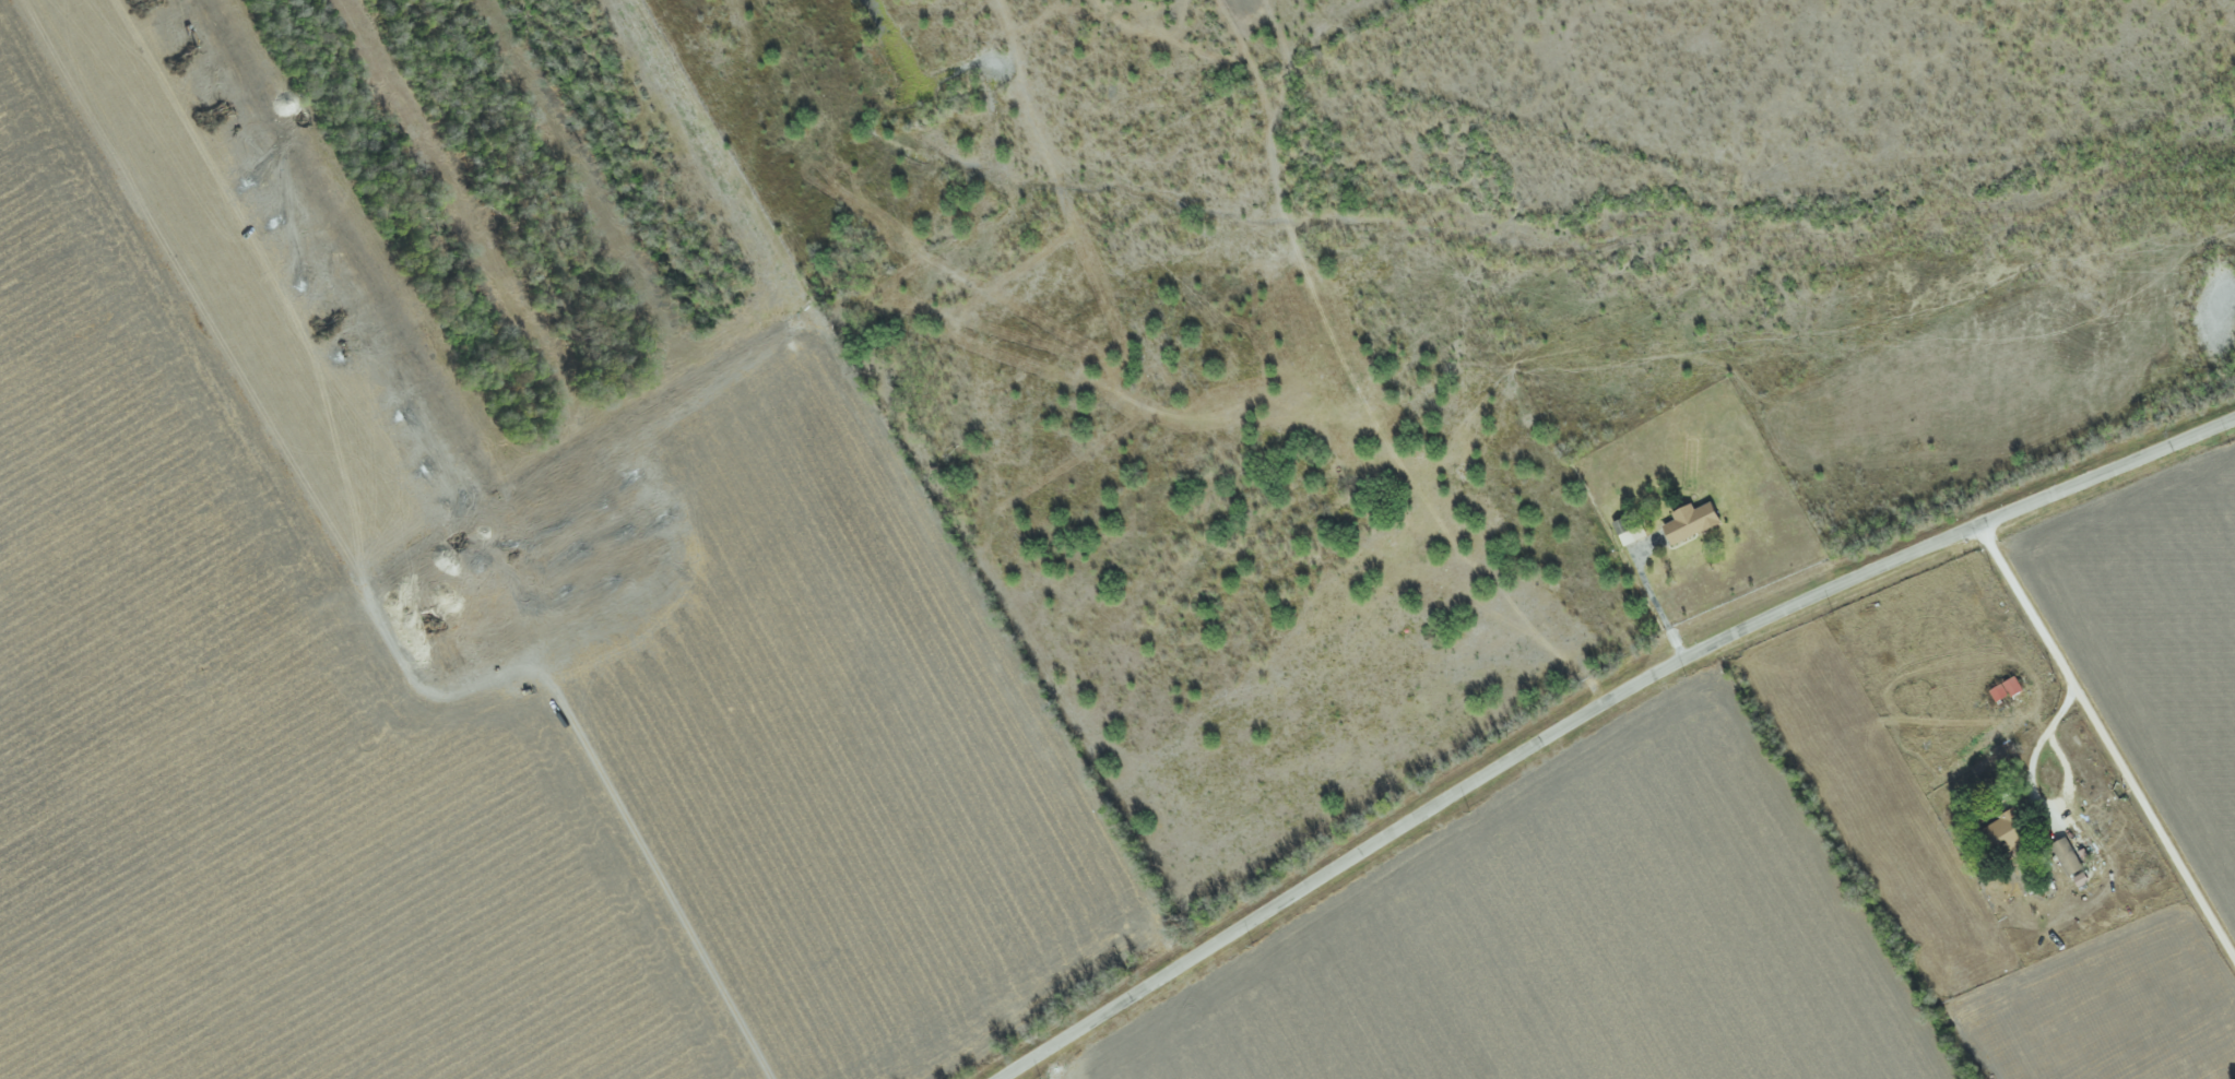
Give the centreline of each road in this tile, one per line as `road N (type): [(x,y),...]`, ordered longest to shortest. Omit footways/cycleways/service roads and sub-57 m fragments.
road 1 (tertiary): [(1002,1078),(1467,787),(1706,649),(2234,421)]

